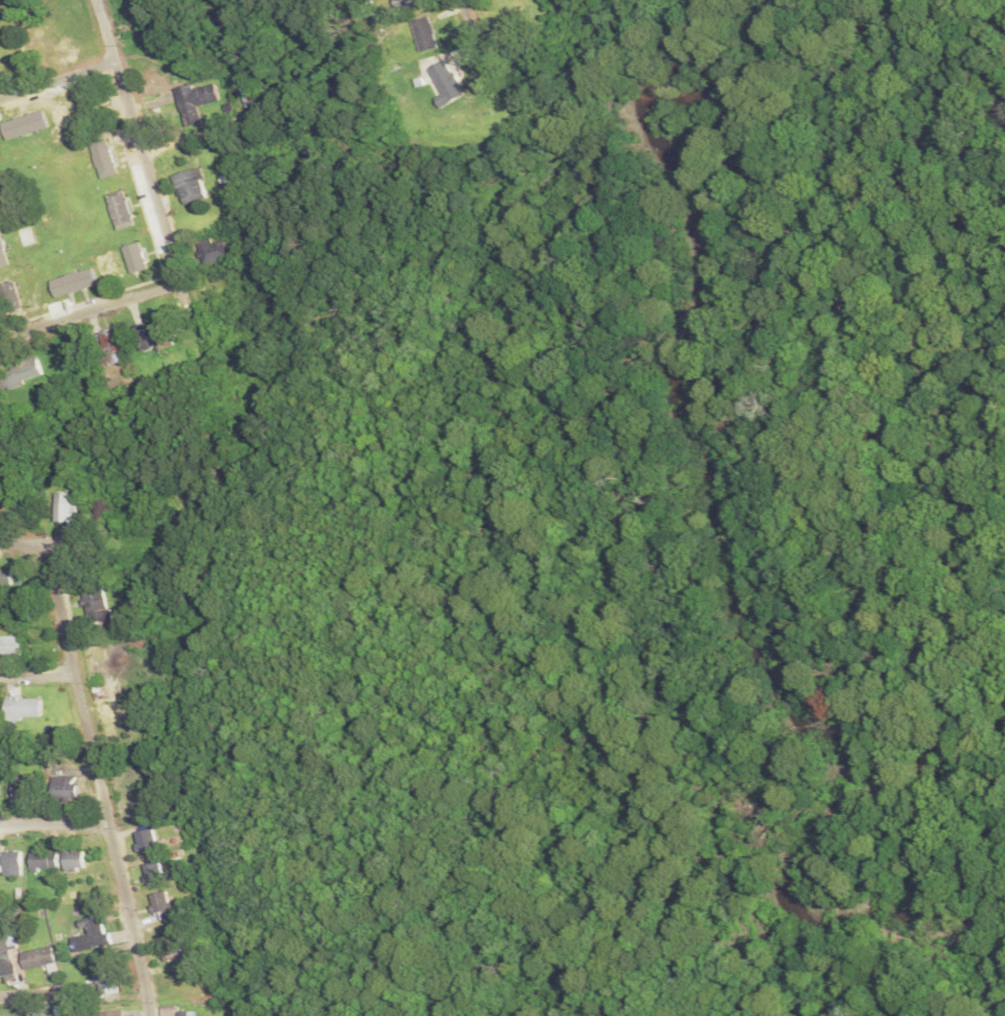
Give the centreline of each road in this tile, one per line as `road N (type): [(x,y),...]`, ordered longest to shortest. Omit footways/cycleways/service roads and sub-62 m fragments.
road 1 (residential): [(151,1015),(52,566),(39,548)]
road 2 (residential): [(154,286),(177,277),(173,254),(98,0)]
road 3 (residential): [(0,332),(154,286)]
road 4 (residential): [(0,97),(116,59)]

